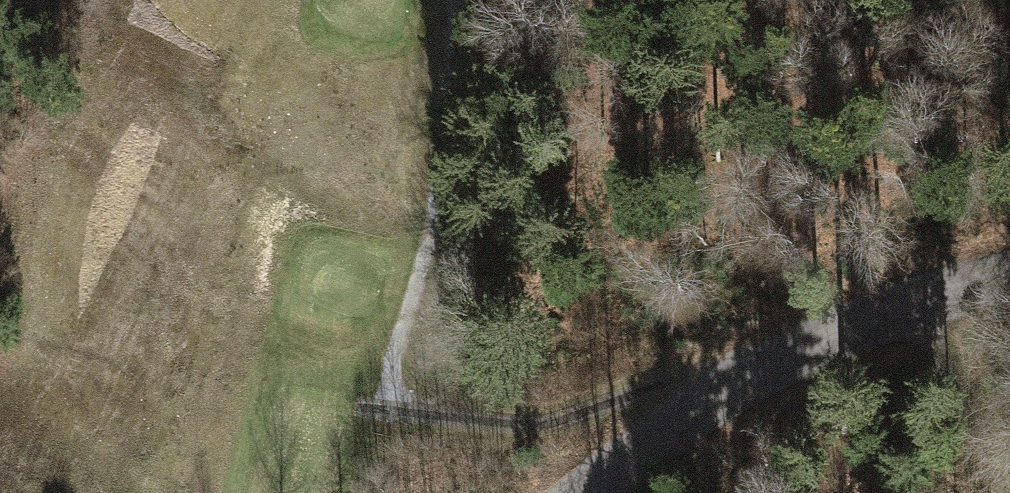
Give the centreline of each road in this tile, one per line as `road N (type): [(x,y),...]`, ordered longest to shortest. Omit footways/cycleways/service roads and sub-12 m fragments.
road 1 (tertiary): [(588,492),(795,354),(914,301),(1009,273)]
road 2 (track): [(795,354),(546,423),(356,406)]
road 3 (track): [(384,409),(439,175),(459,0)]
road 4 (track): [(914,301),(1008,492)]

